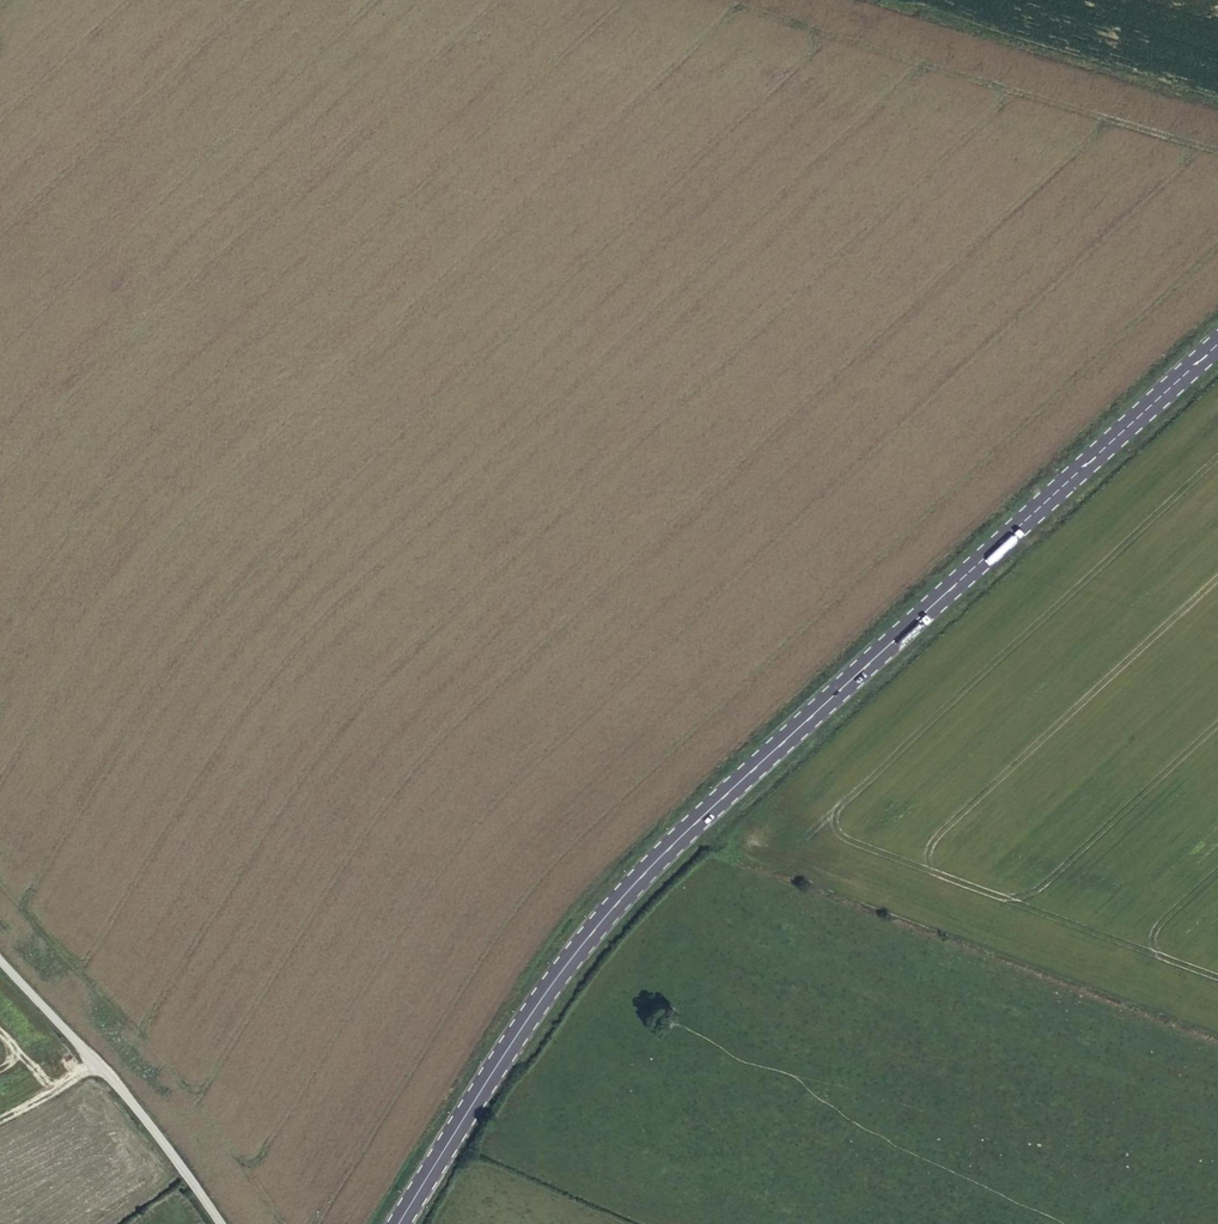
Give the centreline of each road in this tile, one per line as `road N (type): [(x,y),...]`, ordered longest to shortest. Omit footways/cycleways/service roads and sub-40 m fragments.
road 1 (primary): [(397,1223),(542,1001),(661,858),(1217,344)]
road 2 (unclassified): [(218,1223),(96,1064),(0,964)]

